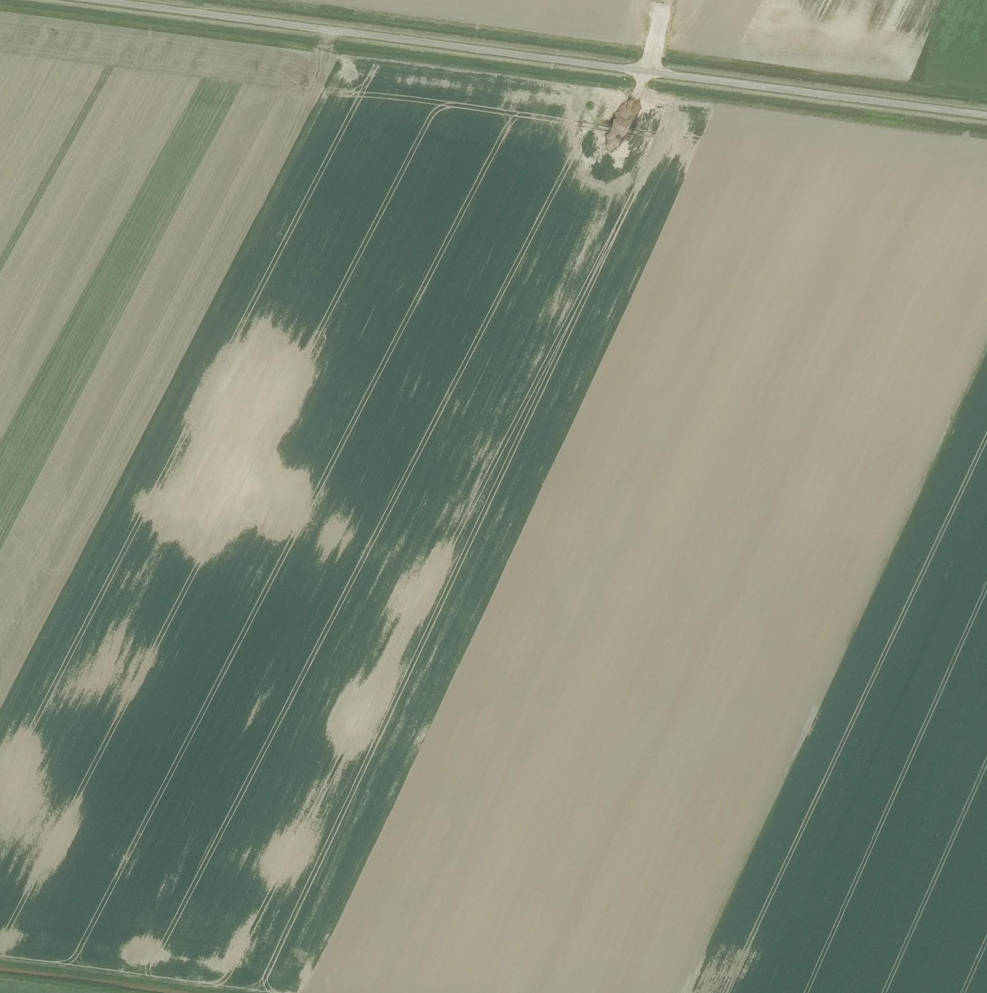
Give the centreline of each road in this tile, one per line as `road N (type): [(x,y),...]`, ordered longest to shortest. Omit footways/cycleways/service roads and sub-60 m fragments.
road 1 (unclassified): [(986,116),(97,0)]

